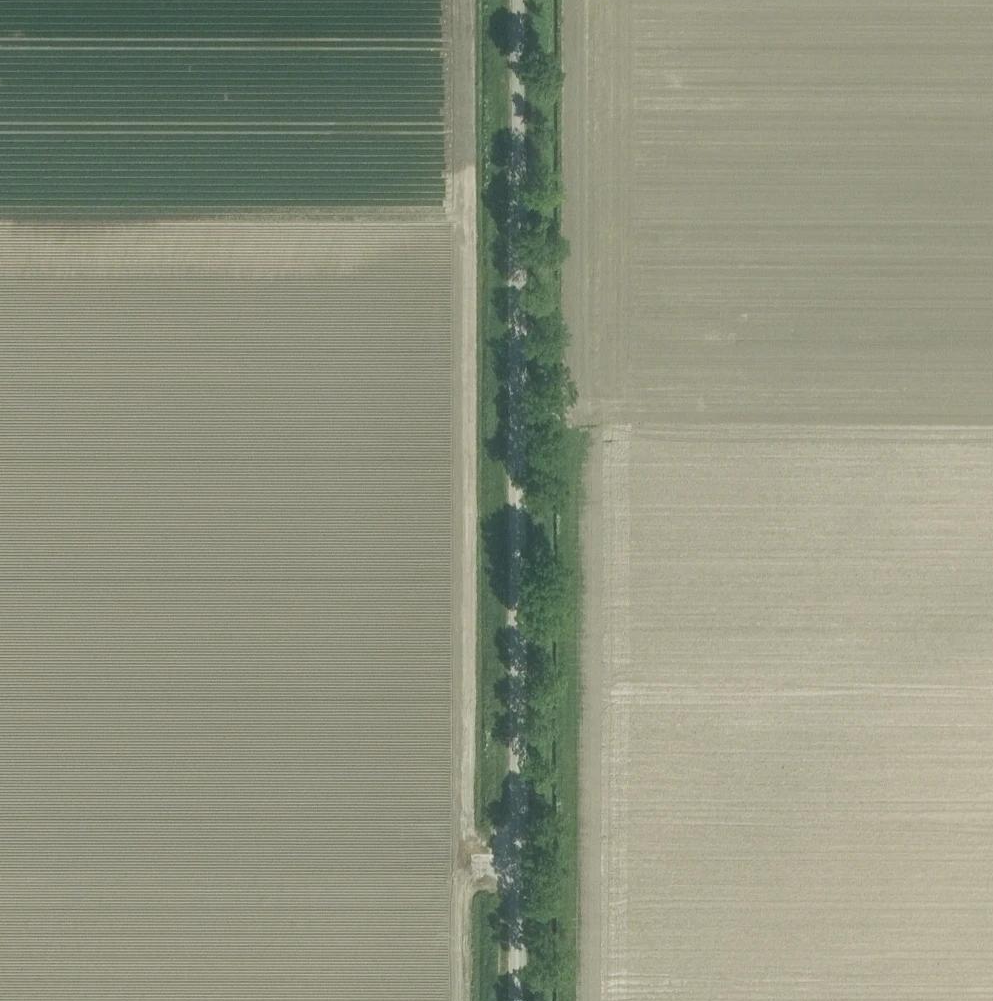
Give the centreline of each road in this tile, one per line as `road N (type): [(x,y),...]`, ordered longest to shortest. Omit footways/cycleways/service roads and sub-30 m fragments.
road 1 (unclassified): [(517,1000),(519,0)]

